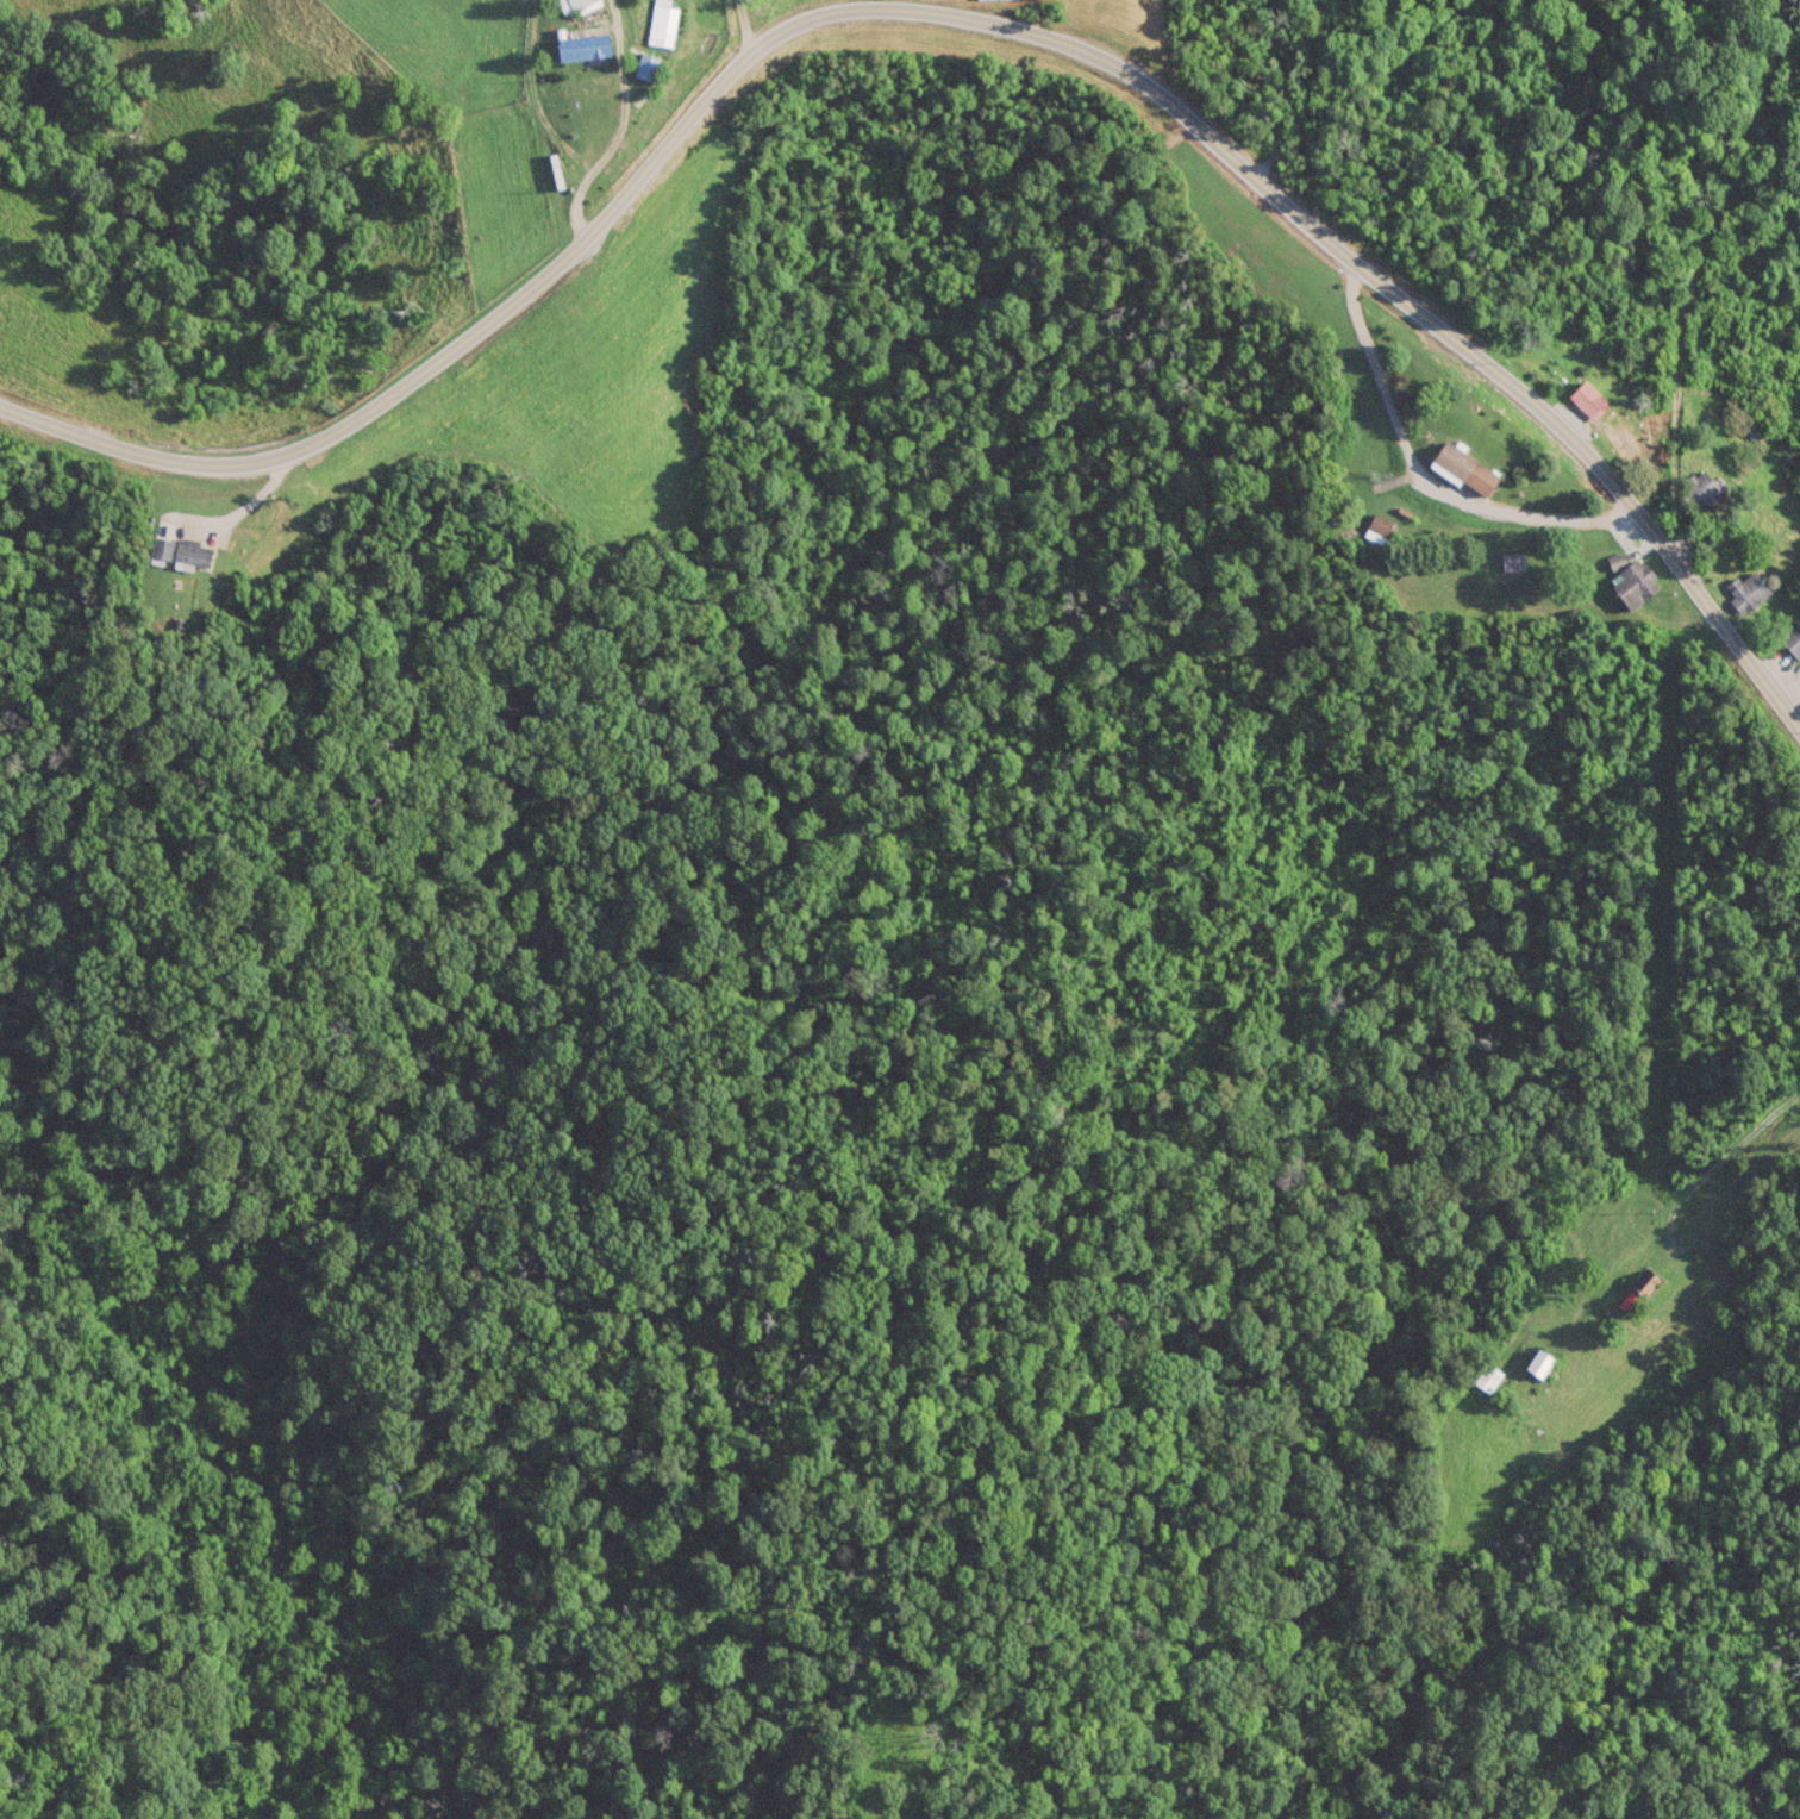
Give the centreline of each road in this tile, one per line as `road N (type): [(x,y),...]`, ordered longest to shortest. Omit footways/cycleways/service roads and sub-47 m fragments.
road 1 (secondary): [(1799,724),(1635,506),(1549,423),(1346,263),(1143,82),(1069,45),(971,19),(849,11),(790,31),(737,70),(592,242),(330,444),(271,464),(205,467),(119,452),(0,407)]

